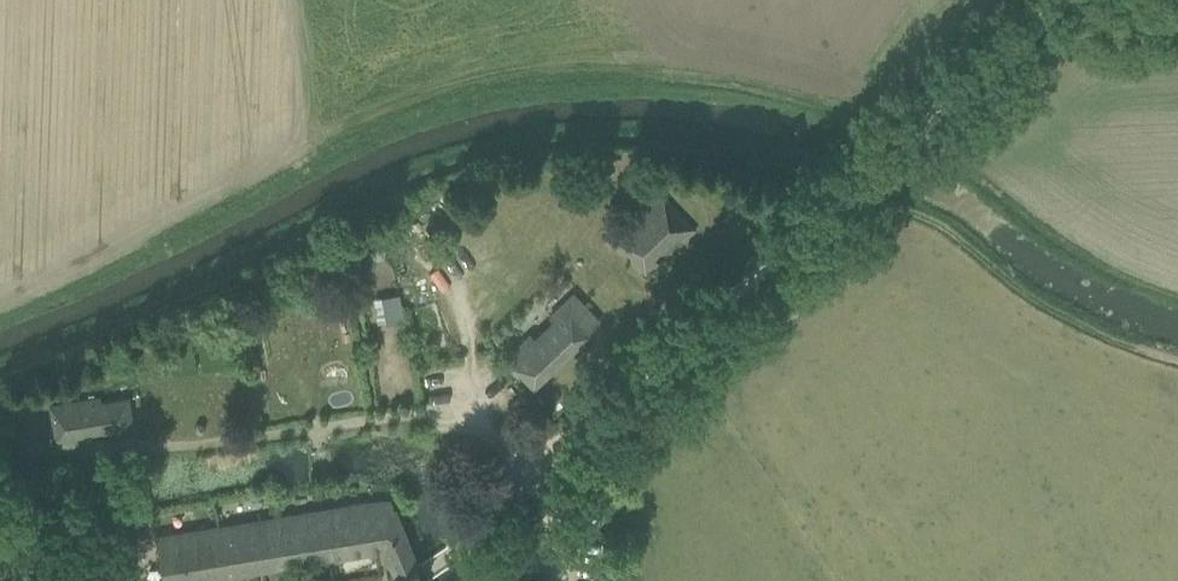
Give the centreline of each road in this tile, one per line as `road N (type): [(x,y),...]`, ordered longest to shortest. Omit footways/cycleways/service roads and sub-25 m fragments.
road 1 (track): [(857,188),(471,527),(495,580)]
road 2 (track): [(195,446),(431,417),(475,427),(533,472)]
road 3 (track): [(1073,0),(857,188)]

